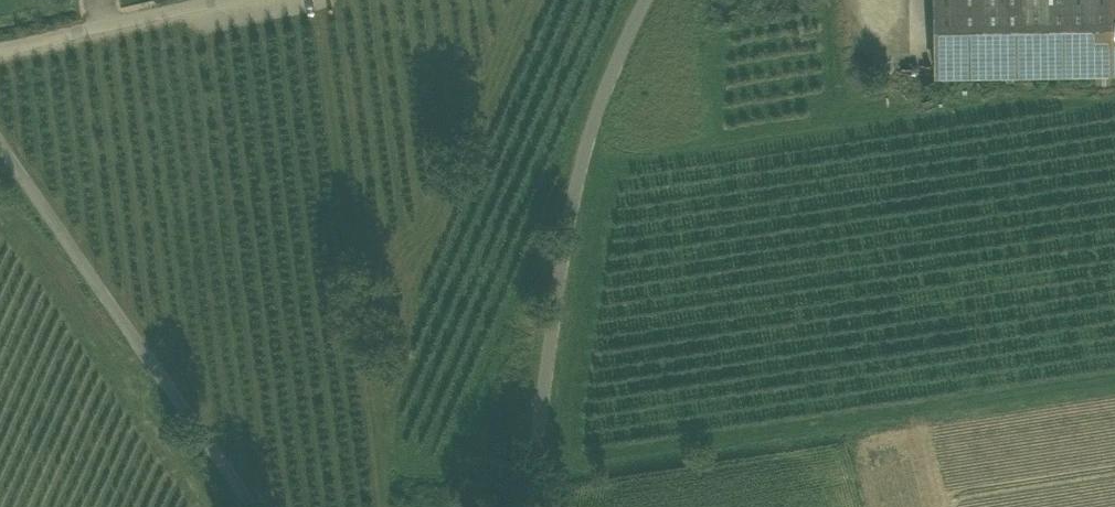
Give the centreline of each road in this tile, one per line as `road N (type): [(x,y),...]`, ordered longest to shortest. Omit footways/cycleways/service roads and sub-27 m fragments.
road 1 (residential): [(521,506),(555,269),(602,98),(647,0)]
road 2 (residential): [(248,506),(0,140)]
road 3 (residential): [(0,46),(196,0)]

